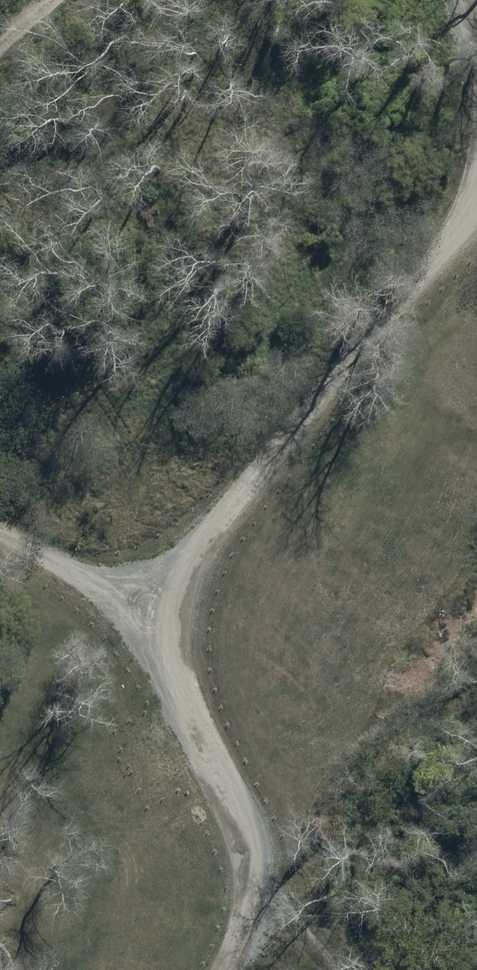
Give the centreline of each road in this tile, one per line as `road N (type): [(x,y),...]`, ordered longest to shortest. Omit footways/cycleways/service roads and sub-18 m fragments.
road 1 (track): [(476,189),(407,295),(216,510),(154,607)]
road 2 (track): [(154,607),(167,663),(220,774),(251,881)]
road 3 (track): [(251,881),(344,969)]

